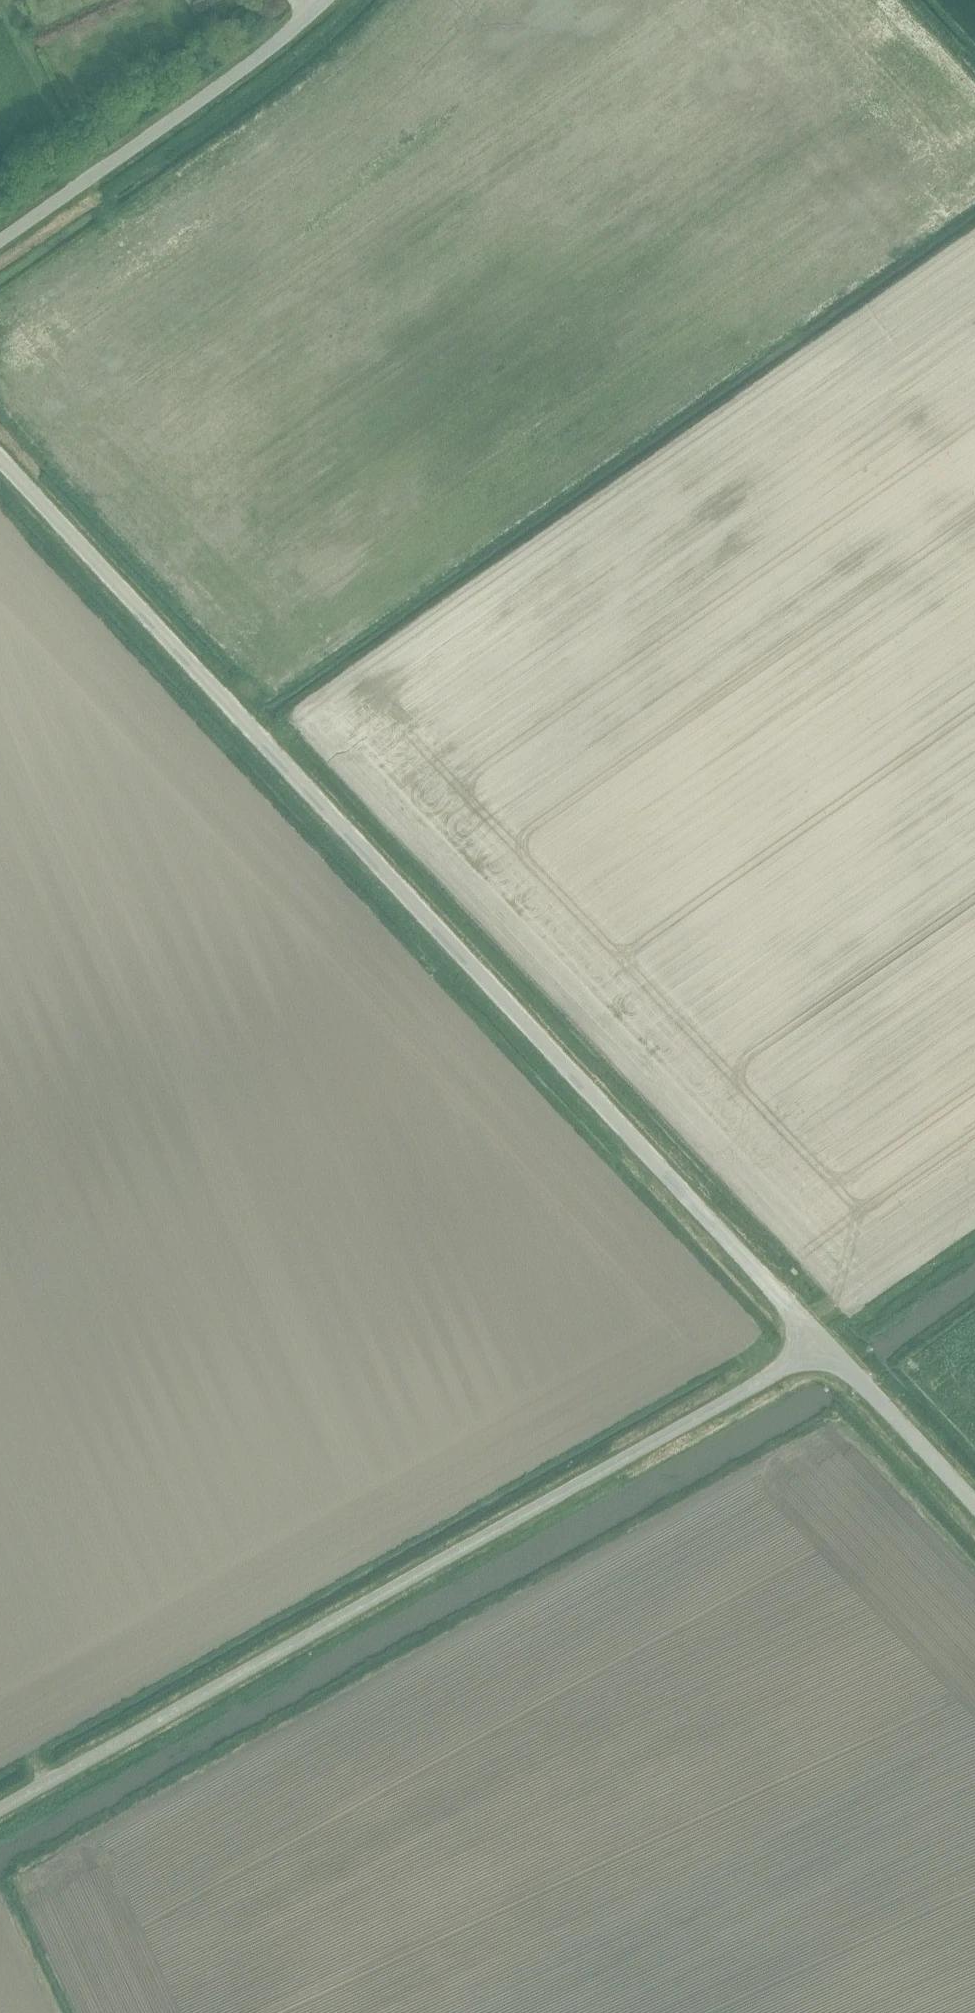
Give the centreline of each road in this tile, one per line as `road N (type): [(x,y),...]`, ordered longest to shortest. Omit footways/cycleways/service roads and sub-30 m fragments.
road 1 (tertiary): [(820,1345),(0,458)]
road 2 (unclassified): [(0,1807),(820,1345)]
road 3 (unclassified): [(0,240),(222,83),(323,0)]
road 4 (tertiary): [(974,1509),(820,1345)]

